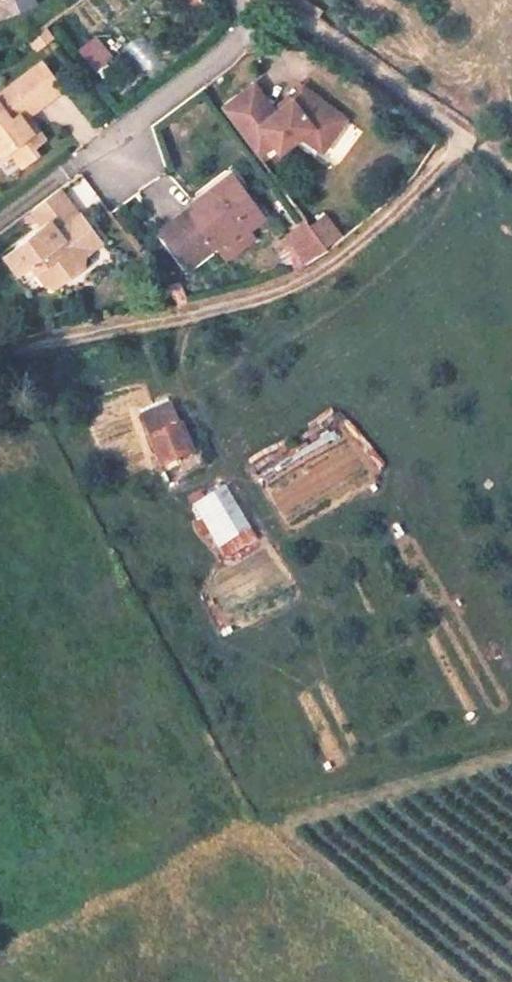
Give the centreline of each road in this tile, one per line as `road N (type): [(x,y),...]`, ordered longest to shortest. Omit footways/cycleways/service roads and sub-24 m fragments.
road 1 (track): [(466,140),(413,198),(315,284),(281,303),(0,358)]
road 2 (track): [(511,176),(389,82),(258,0)]
road 3 (residential): [(246,0),(234,47),(122,141),(119,174)]

